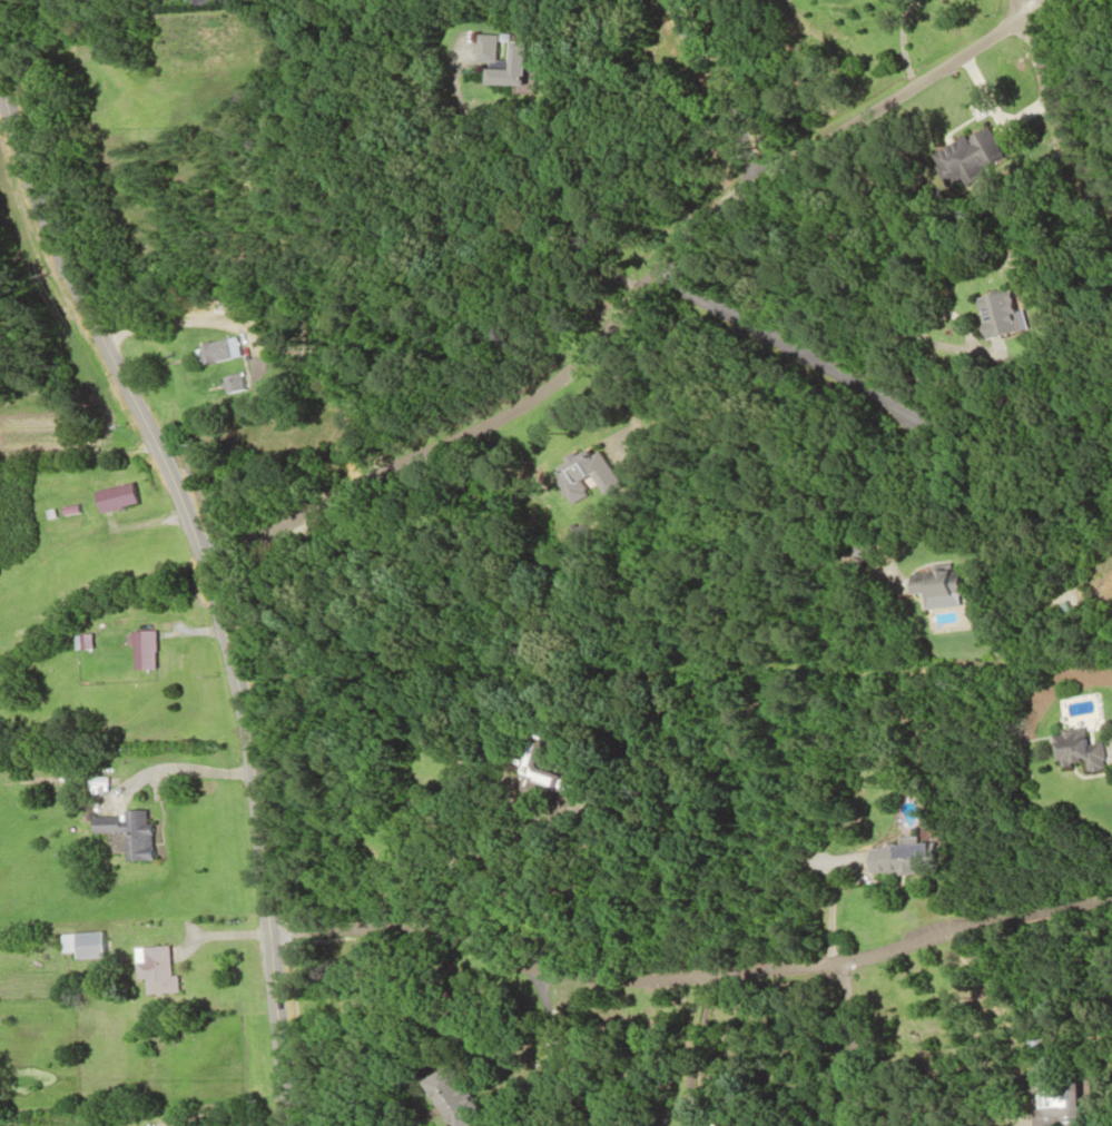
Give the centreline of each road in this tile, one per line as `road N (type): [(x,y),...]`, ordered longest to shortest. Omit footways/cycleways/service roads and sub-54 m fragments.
road 1 (tertiary): [(285,1125),(253,768),(233,668),(177,501),(50,244),(0,91)]
road 2 (residential): [(200,564),(325,511),(554,379),(692,225),(1042,0)]
road 3 (residential): [(1111,898),(1000,916),(852,967),(629,980),(509,962),(392,931),(269,931)]
road 4 (residential): [(641,280),(975,451)]
road 5 (residential): [(1014,14),(1052,127),(1084,189),(1111,214)]
road 6 (residential): [(710,974),(674,1125)]
road 7 (residential): [(852,967),(847,1107)]

